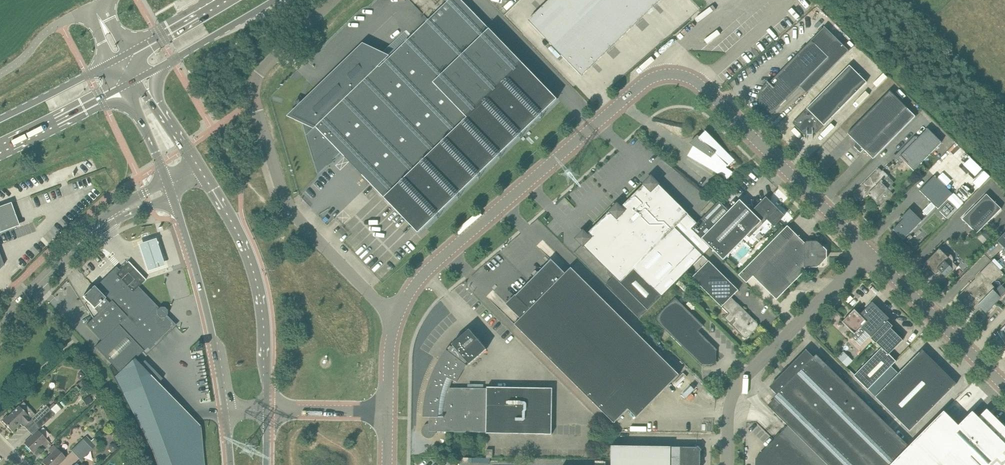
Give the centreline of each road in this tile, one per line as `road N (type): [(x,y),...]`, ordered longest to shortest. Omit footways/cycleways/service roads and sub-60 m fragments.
road 1 (unclassified): [(869,253),(715,96),(671,74),(652,77),(429,271),(395,316)]
road 2 (unclassified): [(395,316),(289,207),(253,92),(268,63),(333,0)]
road 3 (unclassified): [(727,464),(728,409),(737,386),(869,253)]
road 4 (secondary): [(268,409),(261,301),(249,258),(201,169)]
road 5 (secondary): [(171,195),(225,410)]
road 6 (unclassified): [(1004,386),(869,253)]
road 7 (primary): [(142,76),(274,0)]
road 8 (primary): [(0,148),(123,86)]
road 9 (tertiary): [(0,322),(98,227)]
road 10 (primary): [(111,62),(0,119)]
road 11 (unclassified): [(391,412),(268,409)]

